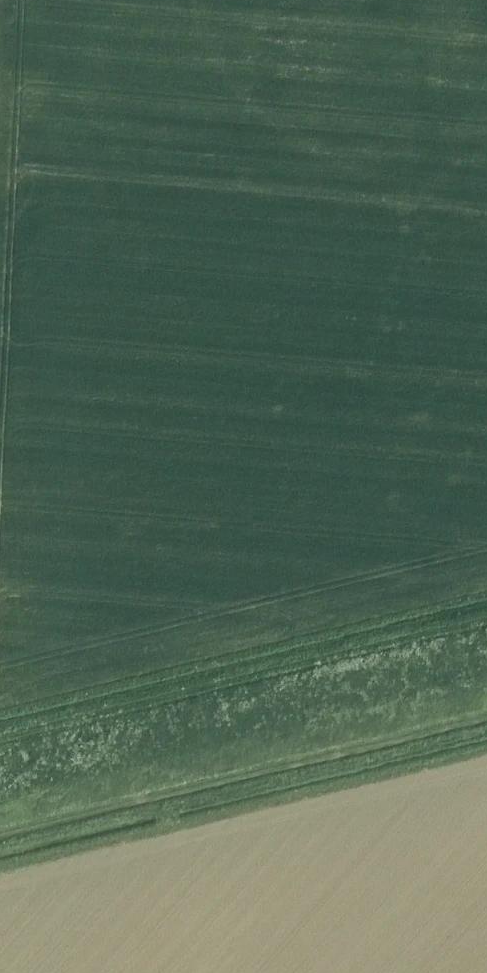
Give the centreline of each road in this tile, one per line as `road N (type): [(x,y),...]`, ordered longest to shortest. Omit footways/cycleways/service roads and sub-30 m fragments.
road 1 (track): [(0,838),(486,723)]

